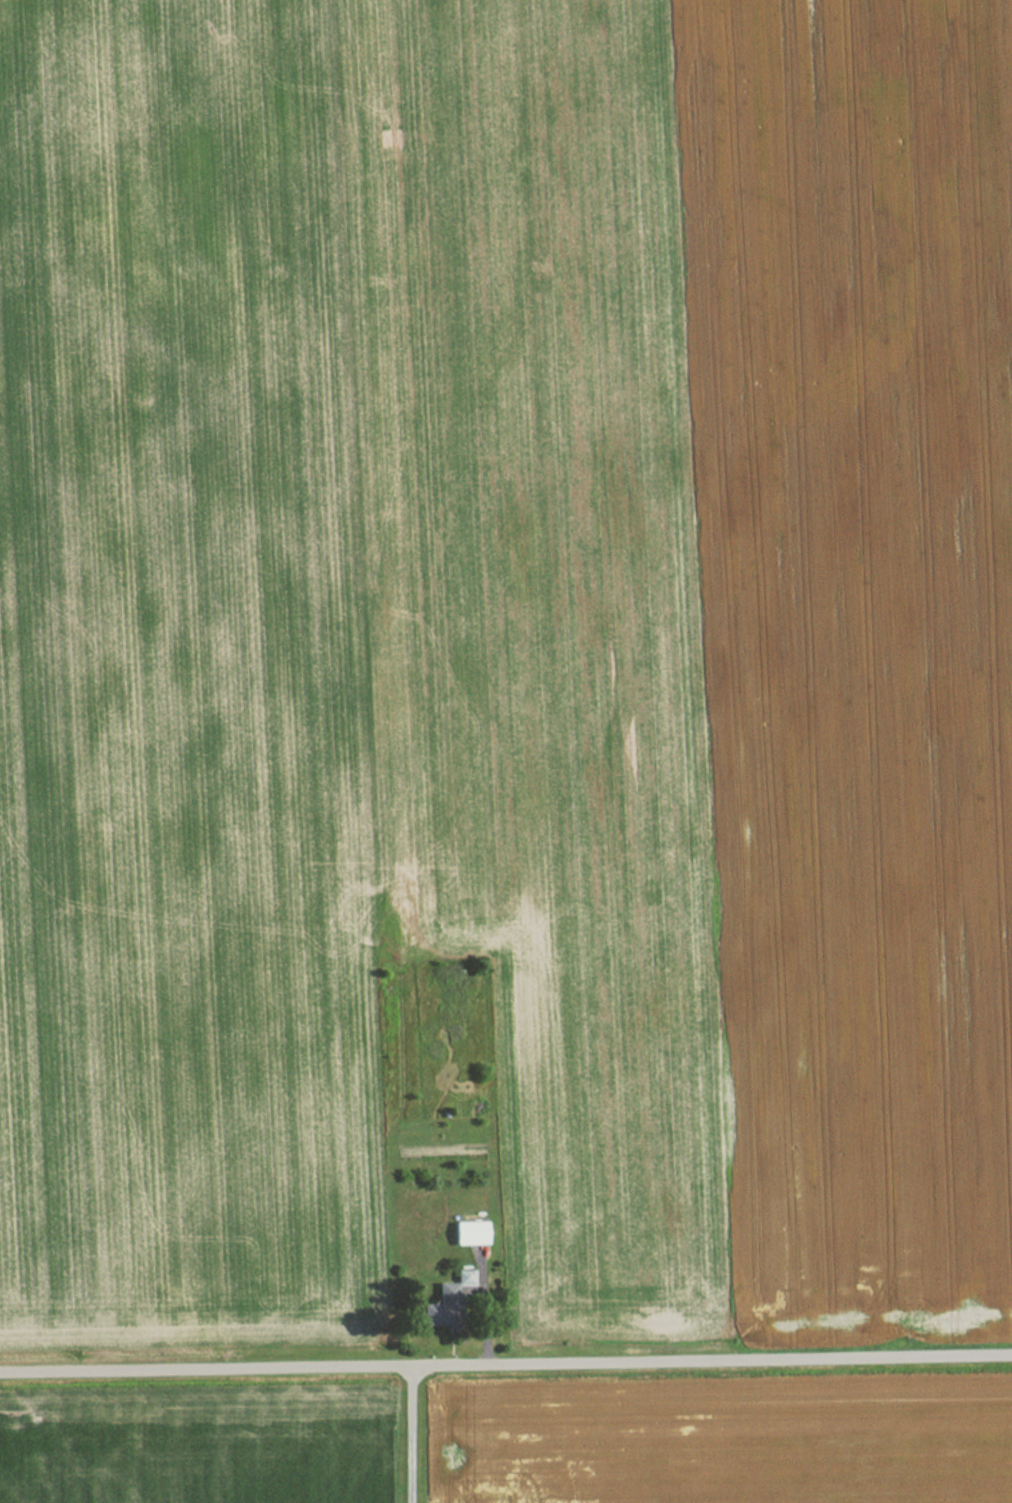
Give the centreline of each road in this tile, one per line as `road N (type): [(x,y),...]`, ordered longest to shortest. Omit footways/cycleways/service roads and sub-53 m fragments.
road 1 (residential): [(0,1374),(1011,1357)]

